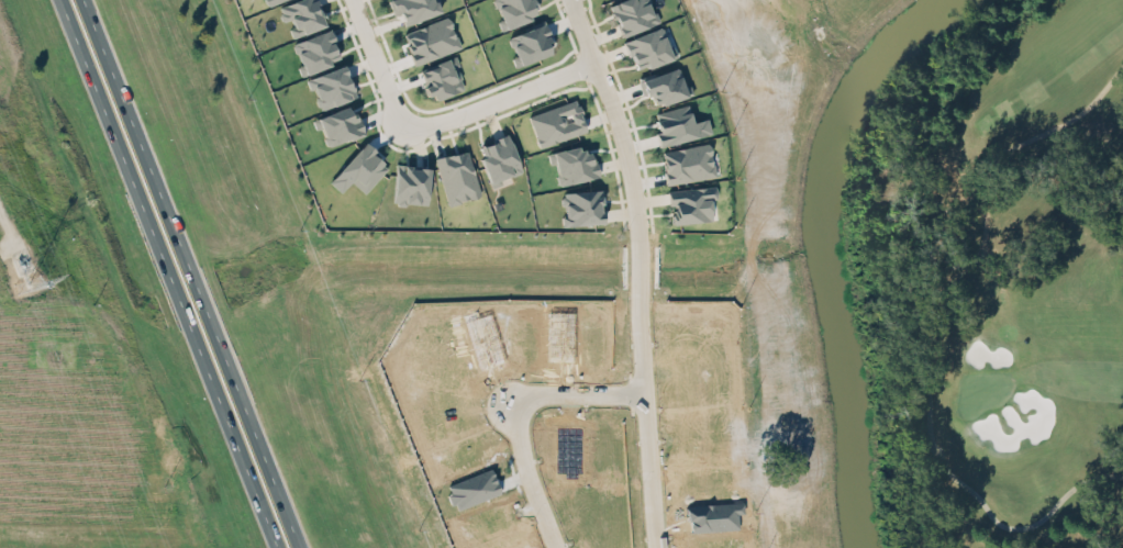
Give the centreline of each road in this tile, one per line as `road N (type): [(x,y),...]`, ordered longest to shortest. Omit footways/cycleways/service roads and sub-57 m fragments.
road 1 (motorway): [(63,0),(281,547)]
road 2 (motorway): [(303,547),(86,0)]
road 3 (tertiary): [(571,0),(625,150),(656,547)]
road 4 (residential): [(351,0),(388,97),(409,124),(441,122),(596,61)]
road 5 (residential): [(557,547),(515,413),(530,398),(644,395)]

